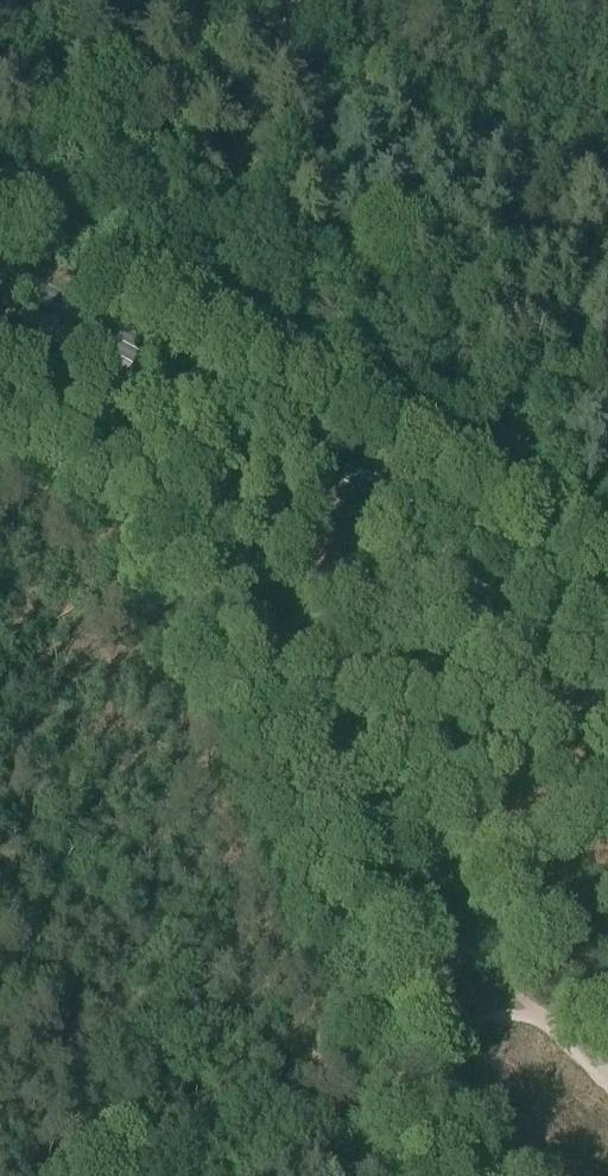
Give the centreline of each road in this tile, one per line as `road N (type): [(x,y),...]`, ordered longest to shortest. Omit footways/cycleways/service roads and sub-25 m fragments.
road 1 (track): [(138,348),(114,404),(276,790),(414,1175)]
road 2 (primary): [(607,601),(0,276)]
road 3 (track): [(276,790),(524,1013)]

